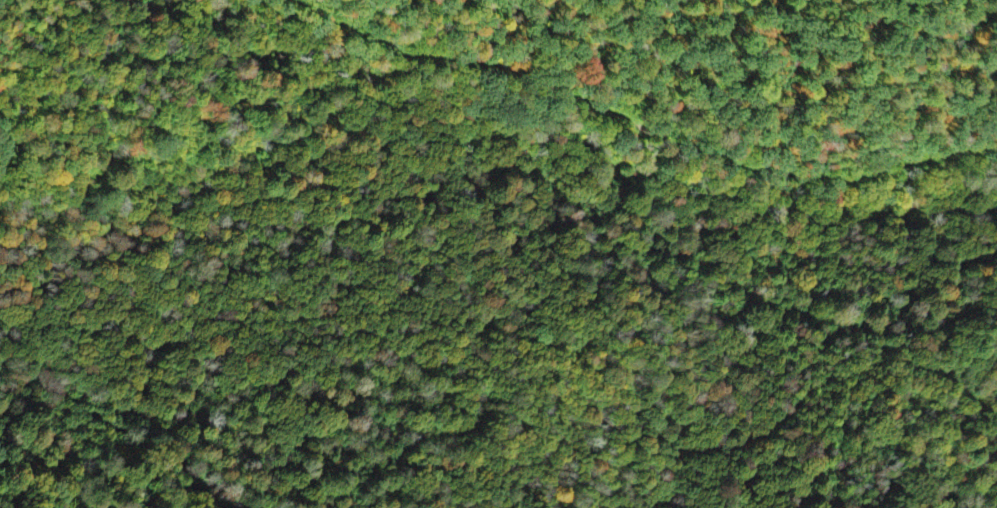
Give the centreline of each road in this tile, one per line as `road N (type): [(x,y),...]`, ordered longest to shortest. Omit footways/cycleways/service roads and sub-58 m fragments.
road 1 (residential): [(996,192),(803,235),(765,219),(709,232),(598,237),(571,219),(520,211),(251,221),(235,195),(246,157),(241,118),(214,88),(185,27),(185,0)]
road 2 (residential): [(996,99),(789,147),(691,141),(552,99),(369,72),(329,32),(271,0)]

